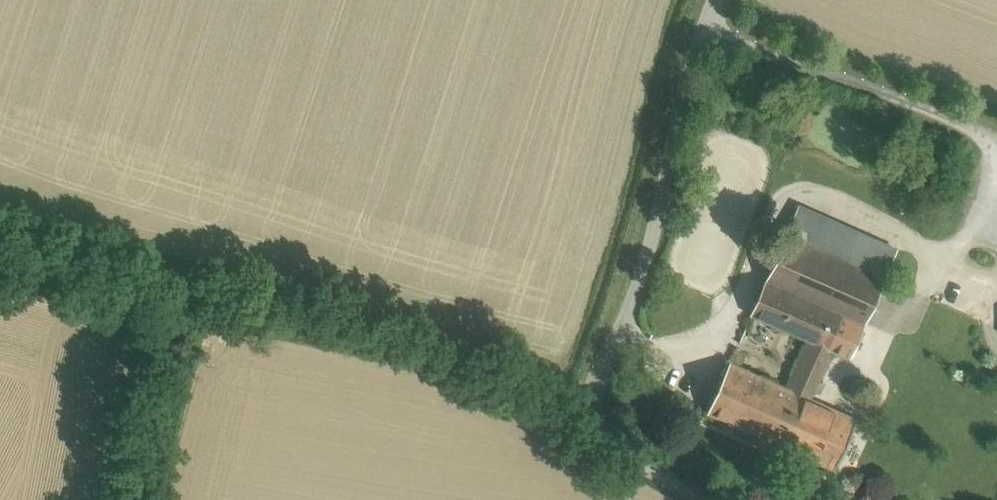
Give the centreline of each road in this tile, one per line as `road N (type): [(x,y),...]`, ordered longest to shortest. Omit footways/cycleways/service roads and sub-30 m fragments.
road 1 (unclassified): [(717,0),(695,52),(632,302),(596,400),(603,437),(666,482),(711,499)]
road 2 (track): [(596,400),(221,299)]
road 3 (track): [(221,299),(155,302),(0,270)]

